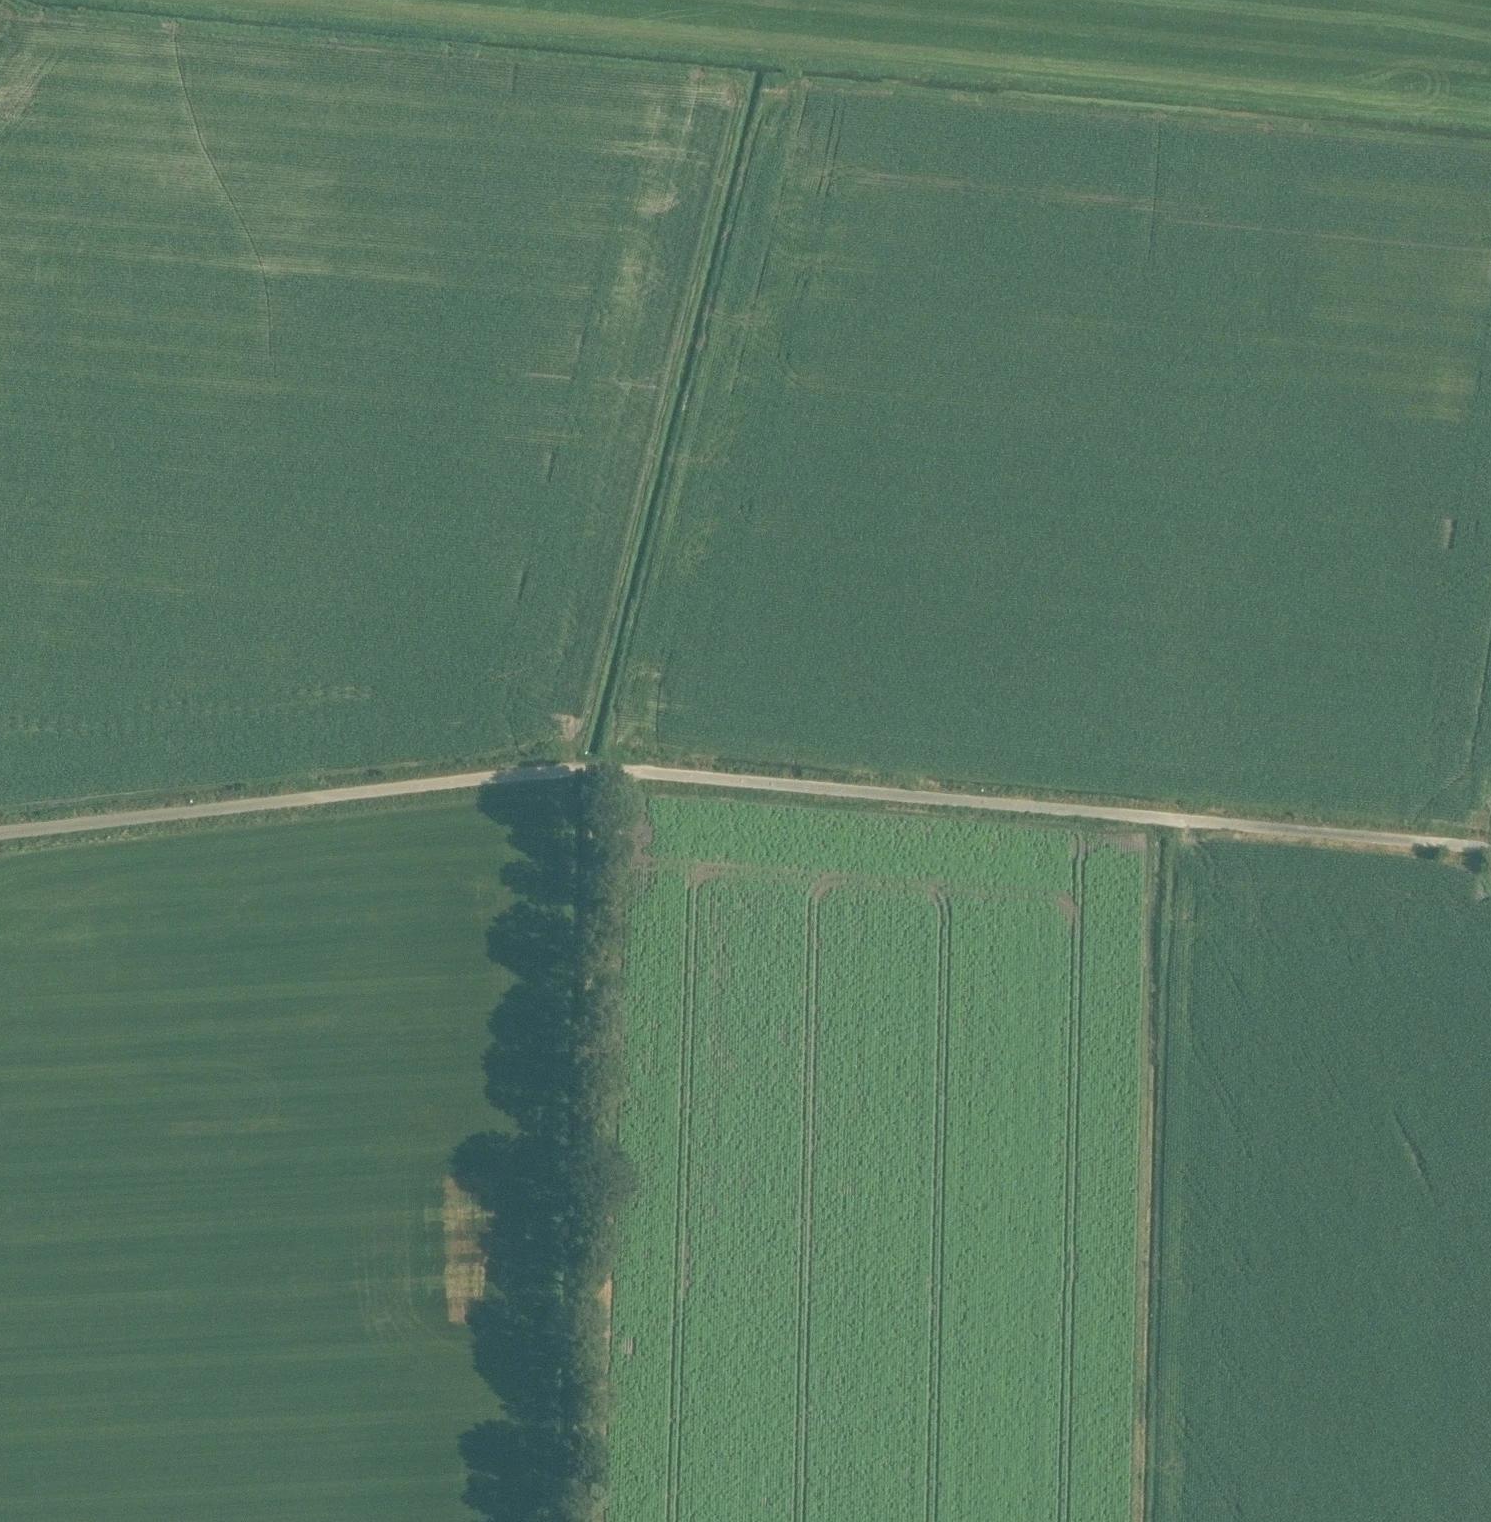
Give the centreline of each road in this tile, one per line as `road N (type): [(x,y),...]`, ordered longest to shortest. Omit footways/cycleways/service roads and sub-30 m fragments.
road 1 (unclassified): [(1490,849),(613,771),(520,774),(0,834)]

